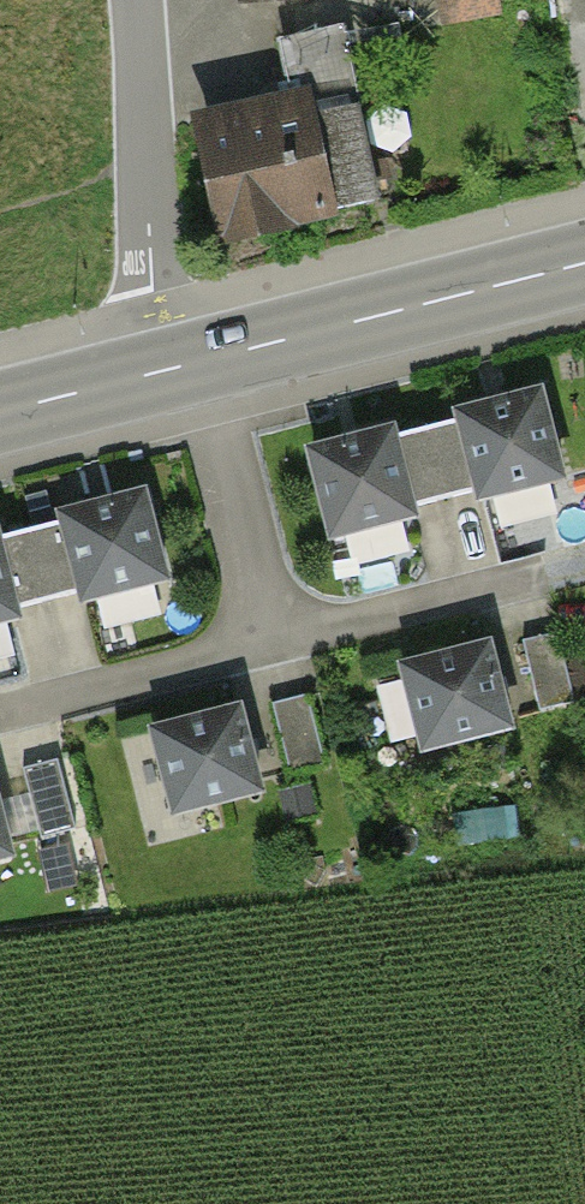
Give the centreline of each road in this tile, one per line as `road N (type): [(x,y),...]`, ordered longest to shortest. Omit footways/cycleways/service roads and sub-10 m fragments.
road 1 (primary): [(186,364),(584,264)]
road 2 (residential): [(186,364),(151,292),(138,0)]
road 3 (residential): [(186,364),(217,416),(275,641)]
road 4 (residential): [(0,712),(275,641)]
road 5 (residential): [(275,641),(535,575)]
road 6 (primary): [(0,412),(186,364)]

